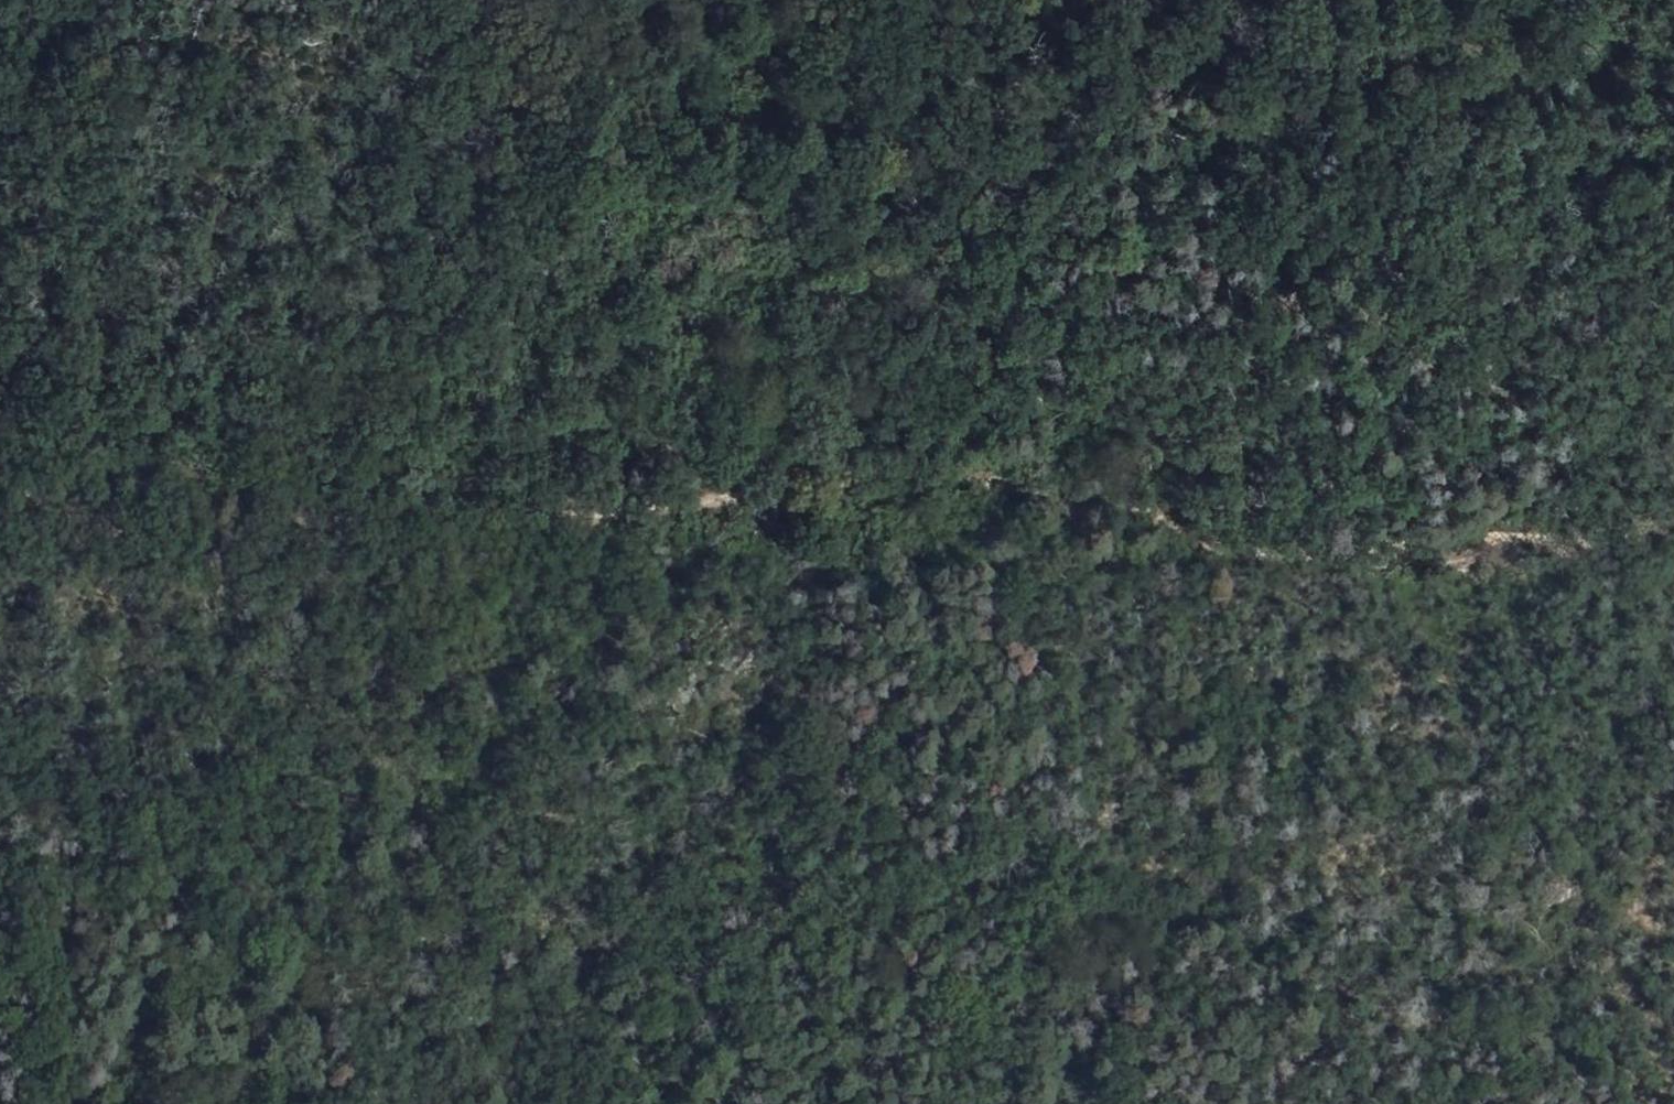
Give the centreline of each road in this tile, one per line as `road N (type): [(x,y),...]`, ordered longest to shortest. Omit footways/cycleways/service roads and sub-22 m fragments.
road 1 (track): [(0,469),(73,518),(152,536),(212,538),(391,518),(457,489),(480,490),(517,520),(906,480),(992,483),(1139,511),(1222,548),(1278,554),(1431,536),(1581,544),(1673,518)]

